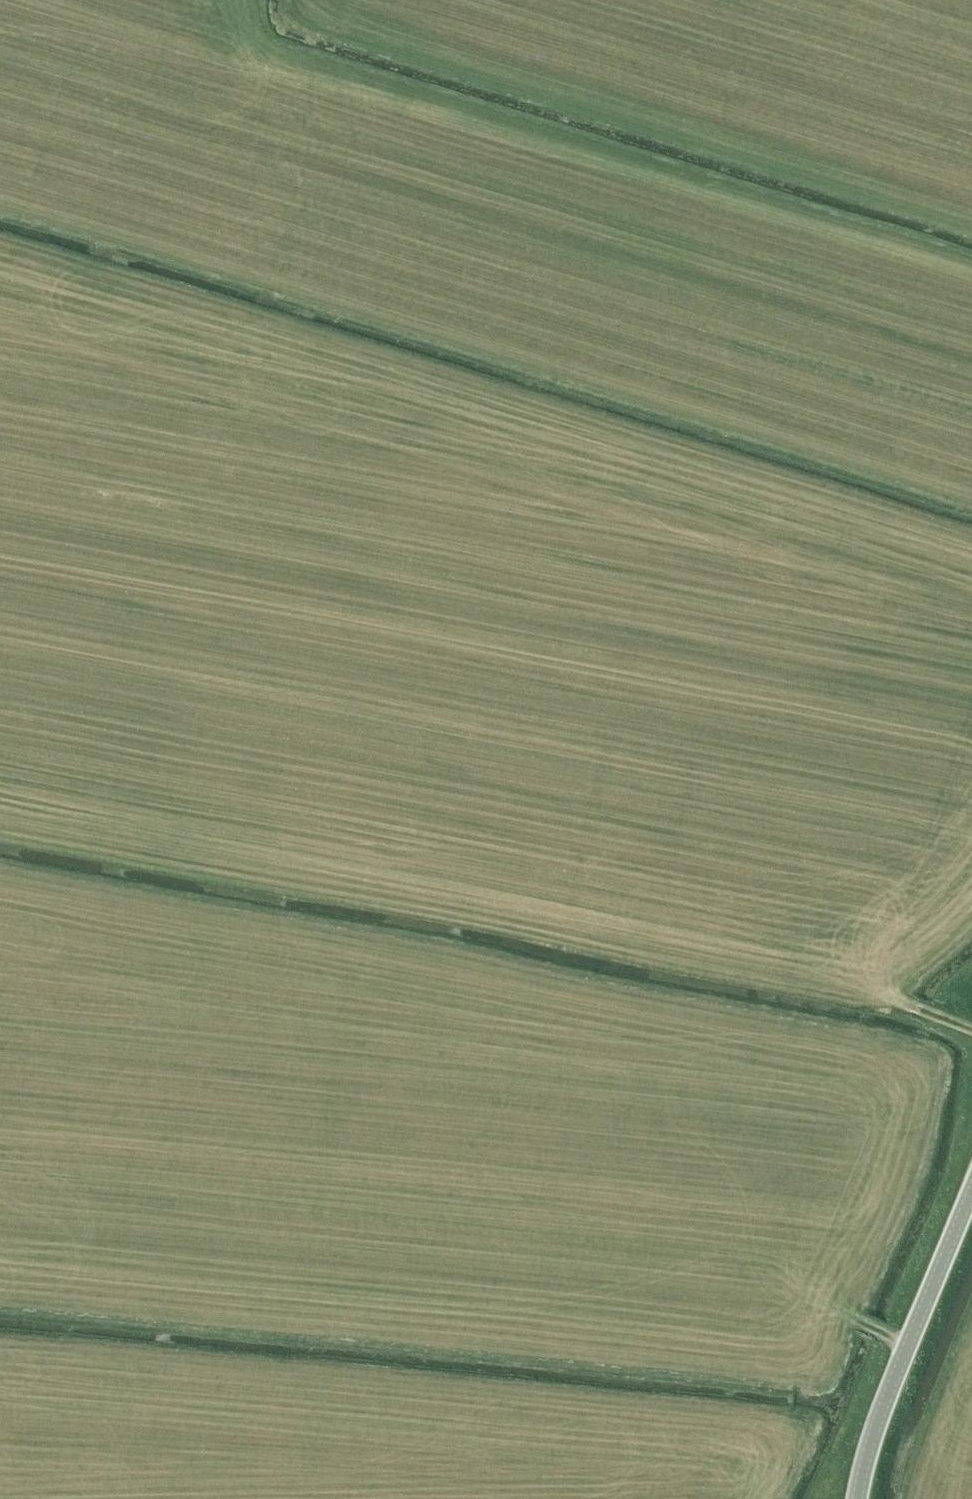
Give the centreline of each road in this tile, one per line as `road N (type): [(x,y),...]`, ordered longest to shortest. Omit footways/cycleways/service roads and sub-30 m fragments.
road 1 (tertiary): [(857,1498),(879,1419),(971,1189)]

